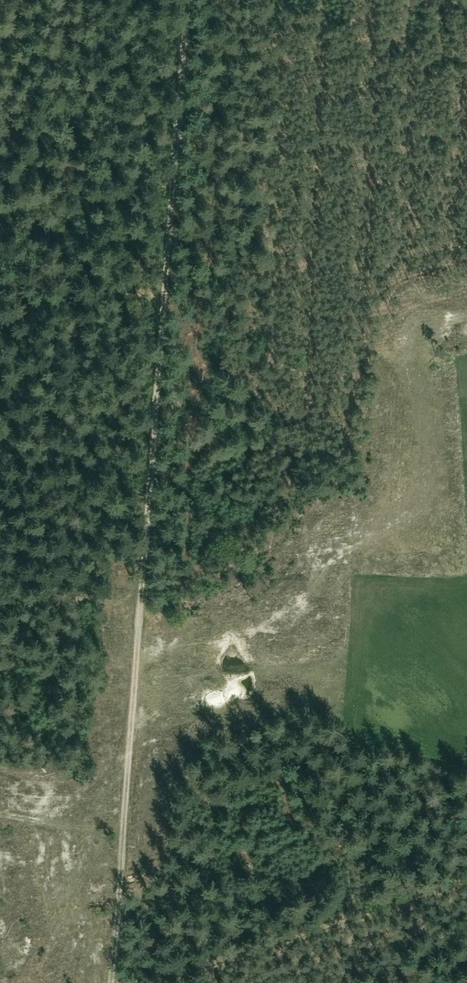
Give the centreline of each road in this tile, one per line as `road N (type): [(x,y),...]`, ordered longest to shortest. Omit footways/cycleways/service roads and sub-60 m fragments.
road 1 (track): [(108,982),(186,0)]
road 2 (track): [(132,603),(0,609)]

